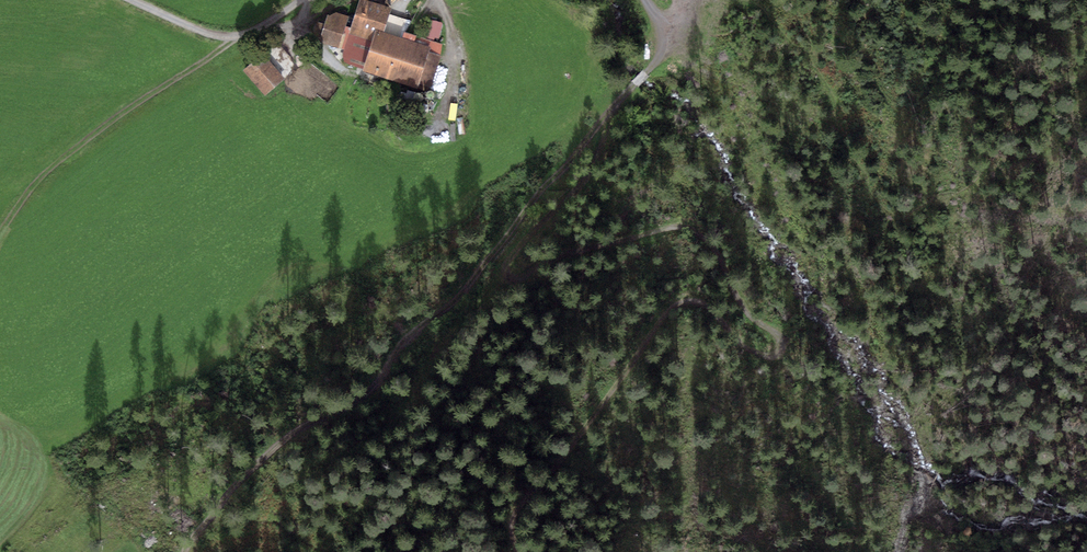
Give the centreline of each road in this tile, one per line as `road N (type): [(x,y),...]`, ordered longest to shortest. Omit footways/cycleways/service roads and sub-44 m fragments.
road 1 (track): [(613,109),(595,165),(506,263),(506,276),(516,281),(561,254),(687,227),(710,242),(750,318),(787,342),(768,357),(710,308),(690,300),(673,306),(520,504),(512,517),(516,551)]
road 2 (track): [(613,109),(457,297),(400,344),(380,379),(301,425),(239,480),(186,551)]
road 3 (track): [(236,42),(58,172),(0,244)]
road 4 (track): [(308,0),(256,37),(232,43),(121,0)]
road 5 (track): [(646,0),(666,41),(613,109)]

